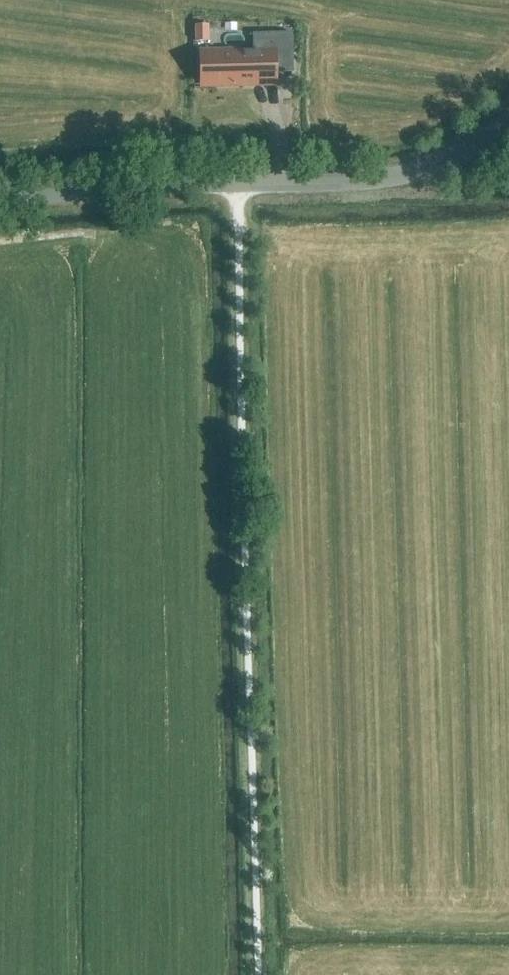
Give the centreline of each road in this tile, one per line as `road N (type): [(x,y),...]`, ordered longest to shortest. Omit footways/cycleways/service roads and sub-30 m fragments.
road 1 (tertiary): [(0,204),(375,184),(435,171),(508,119)]

